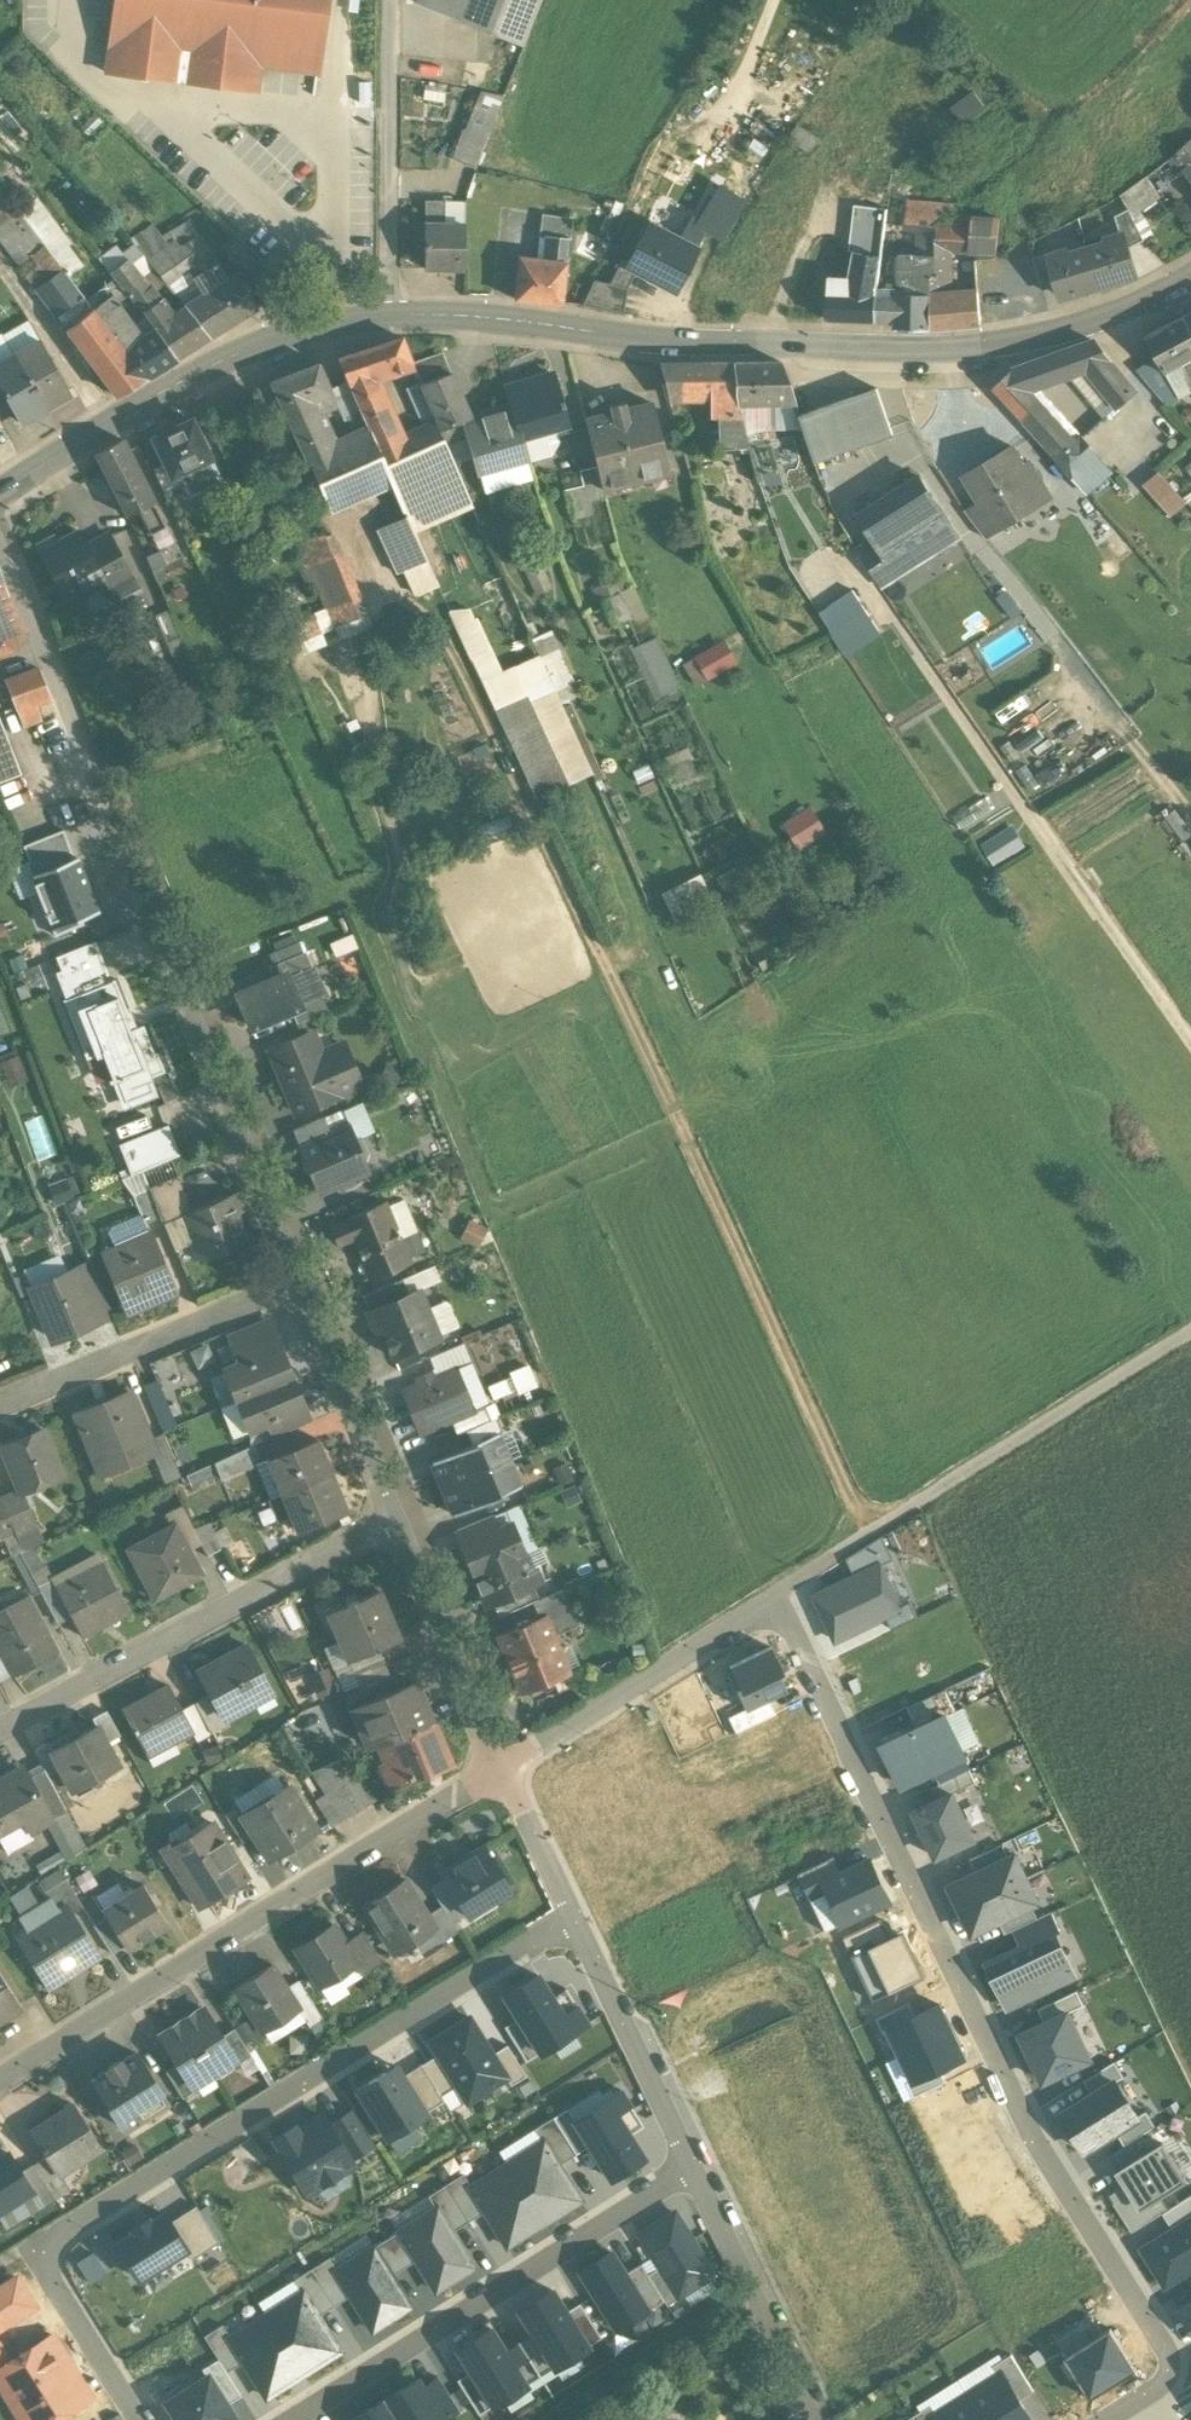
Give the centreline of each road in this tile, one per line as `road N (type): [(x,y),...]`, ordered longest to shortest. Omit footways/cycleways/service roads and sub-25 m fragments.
road 1 (residential): [(503,1768),(772,1594),(1032,2141),(1168,2362),(1166,2380),(1150,2396)]
road 2 (track): [(873,1530),(570,881),(436,620),(400,610),(362,535)]
road 3 (residential): [(578,1912),(36,2252),(142,2419)]
road 4 (tertiary): [(1190,280),(1147,304),(1051,335),(933,351),(673,344),(521,322),(388,317)]
road 5 (residential): [(0,534),(298,1285)]
road 6 (residential): [(0,2085),(503,1768)]
road 7 (track): [(1190,1041),(871,584)]
road 8 (track): [(772,1594),(1190,1330)]
road 9 (residential): [(285,2419),(696,2162)]
road 10 (residential): [(396,1520),(0,1732)]
road 11 (tertiary): [(388,317),(323,325),(182,381),(0,493)]
road 12 (residential): [(298,1285),(0,1406)]
road 13 (residential): [(388,317),(387,0)]
road 14 (residential): [(817,2419),(696,2162)]
road 15 (residential): [(696,2162),(578,1912)]
road 16 (residential): [(396,1520),(503,1768)]
road 17 (residential): [(298,1285),(396,1520)]
road 18 (residential): [(578,1912),(503,1768)]

